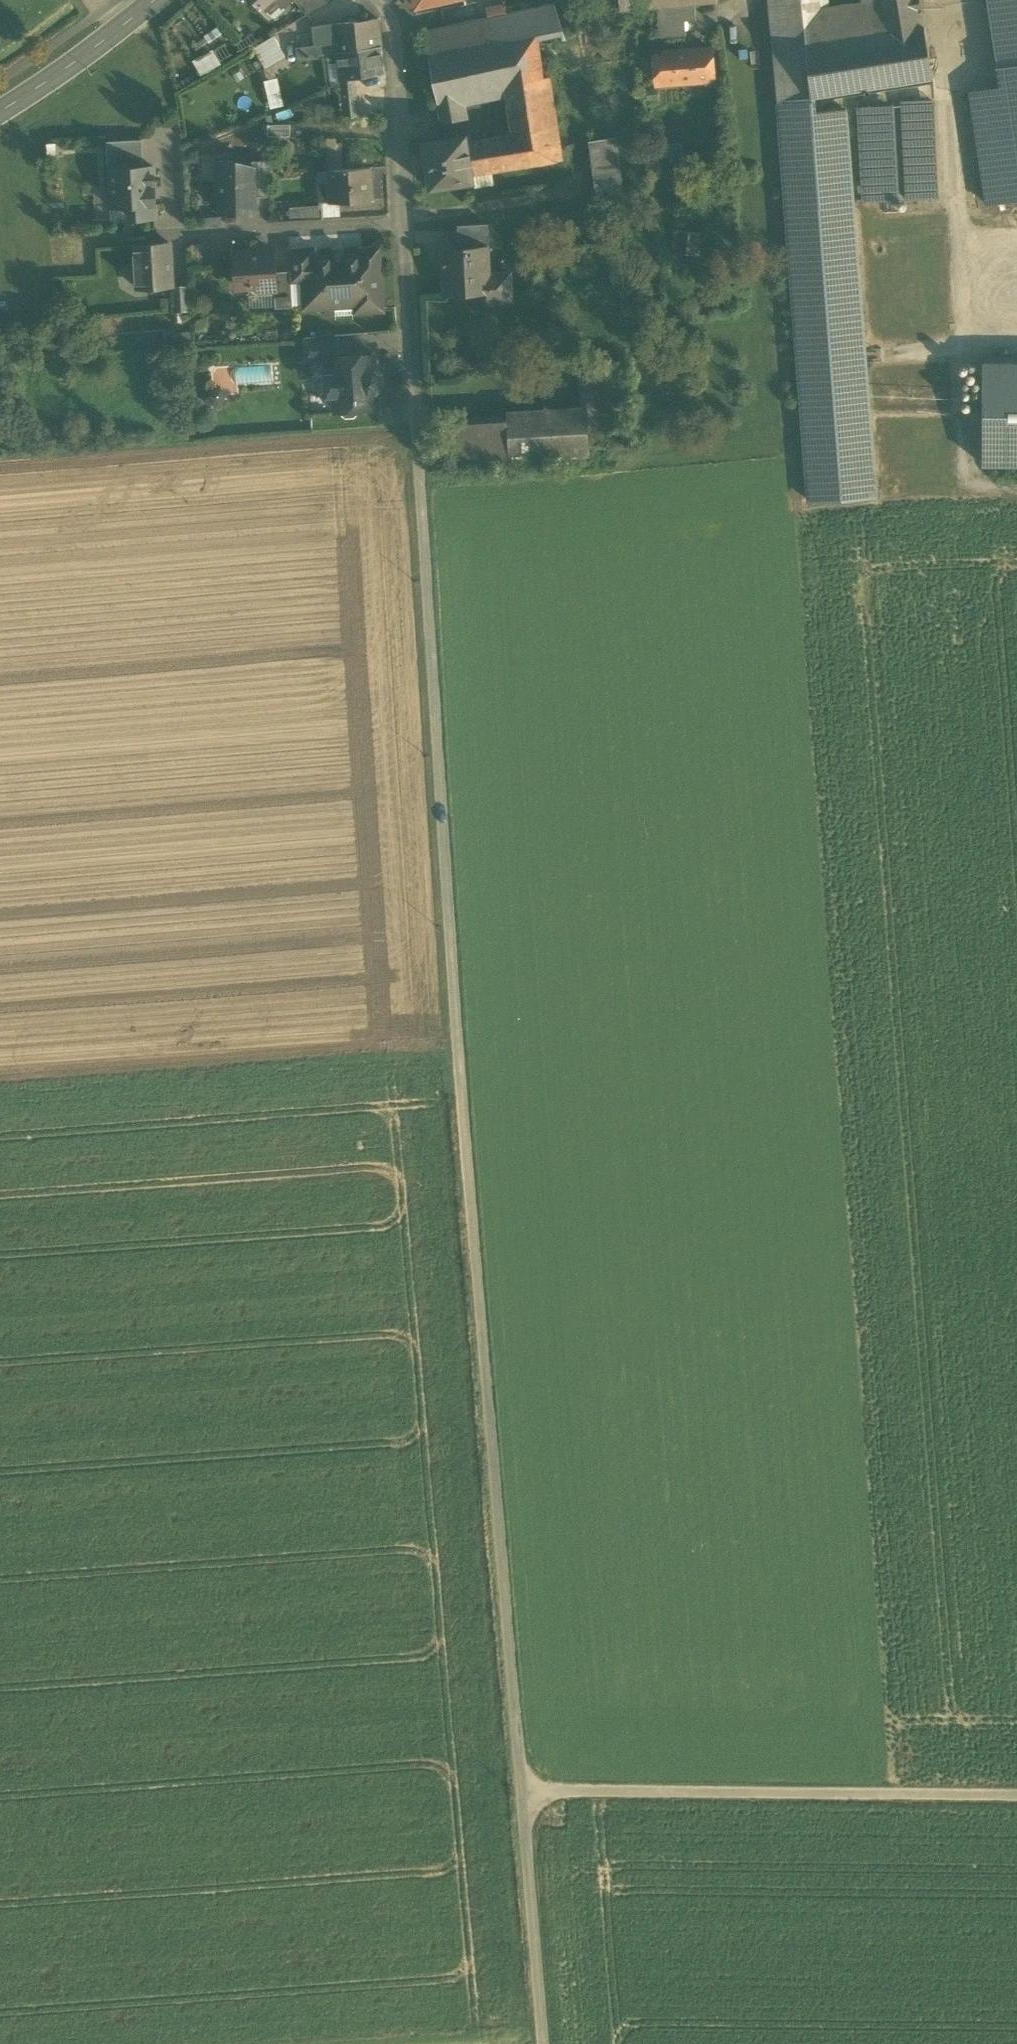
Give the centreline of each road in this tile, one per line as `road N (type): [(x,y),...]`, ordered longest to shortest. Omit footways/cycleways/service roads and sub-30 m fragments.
road 1 (unclassified): [(421,466),(456,1016),(543,2043)]
road 2 (track): [(1016,1794),(522,1790)]
road 3 (residential): [(405,224),(421,466)]
road 4 (residential): [(370,0),(391,22),(405,224)]
road 5 (residential): [(405,224),(194,234)]
road 6 (tertiary): [(0,111),(148,0)]
road 7 (track): [(1016,485),(981,484),(935,452),(932,387)]

